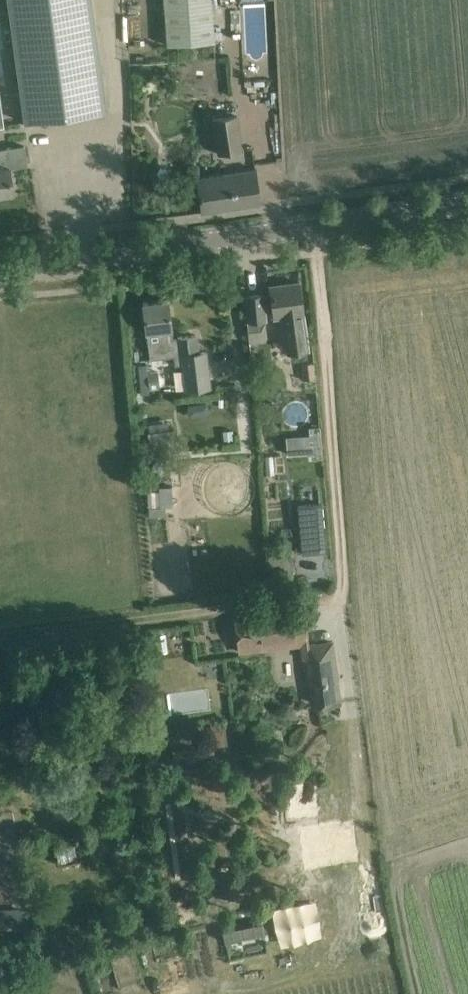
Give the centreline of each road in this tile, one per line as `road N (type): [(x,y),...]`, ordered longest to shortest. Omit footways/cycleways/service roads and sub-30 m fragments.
road 1 (track): [(315,252),(341,592),(329,603),(0,639)]
road 2 (tertiary): [(467,207),(0,262)]

